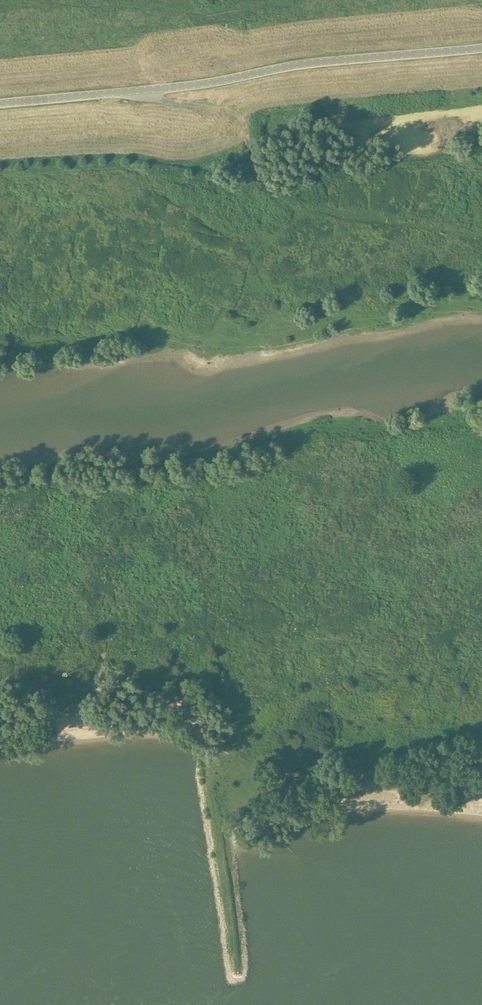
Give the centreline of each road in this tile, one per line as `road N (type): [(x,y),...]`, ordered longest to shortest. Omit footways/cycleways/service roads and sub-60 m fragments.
road 1 (unclassified): [(0,103),(481,43)]
road 2 (track): [(234,114),(481,85)]

